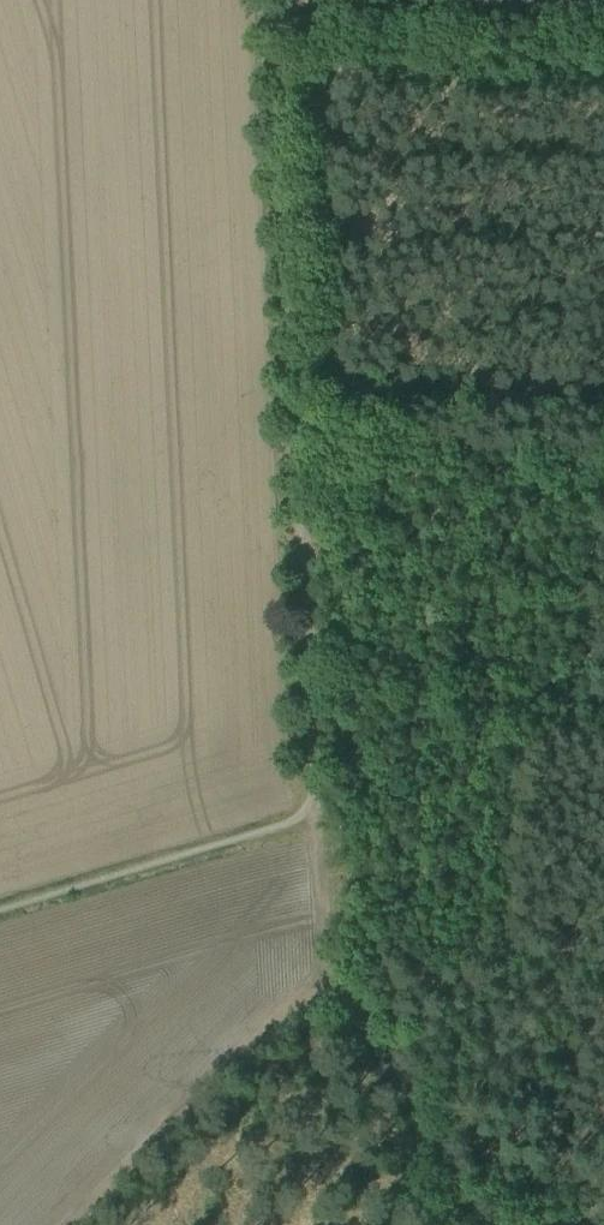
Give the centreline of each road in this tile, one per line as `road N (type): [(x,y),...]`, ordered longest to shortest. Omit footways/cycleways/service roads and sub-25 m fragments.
road 1 (track): [(275,0),(292,429)]
road 2 (track): [(292,429),(314,815)]
road 3 (track): [(68,1224),(317,990)]
road 4 (track): [(603,463),(292,429)]
road 5 (track): [(317,990),(386,1030),(441,1116),(494,1224)]
road 6 (track): [(317,990),(324,907),(314,815)]

